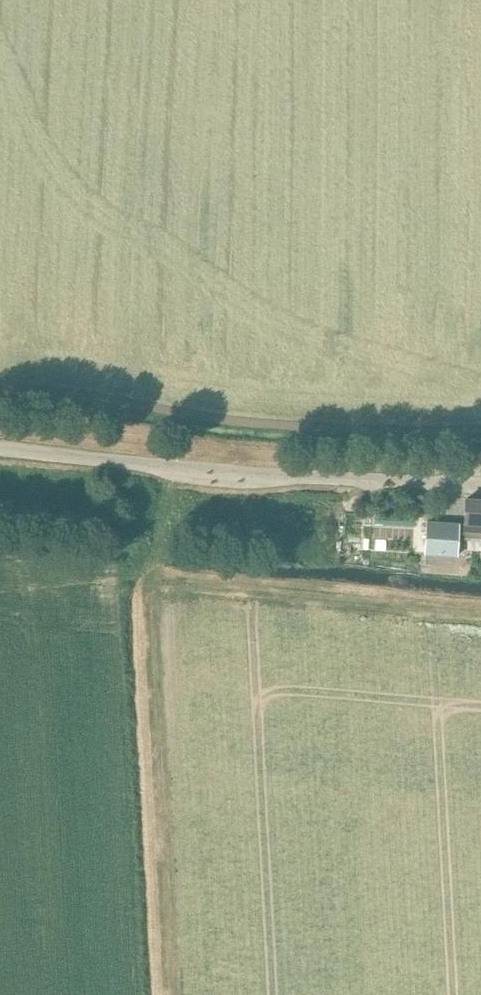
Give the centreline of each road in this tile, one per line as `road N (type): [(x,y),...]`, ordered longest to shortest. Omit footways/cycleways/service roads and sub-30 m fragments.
road 1 (unclassified): [(0,449),(480,488)]
road 2 (track): [(116,579),(154,582),(171,468)]

